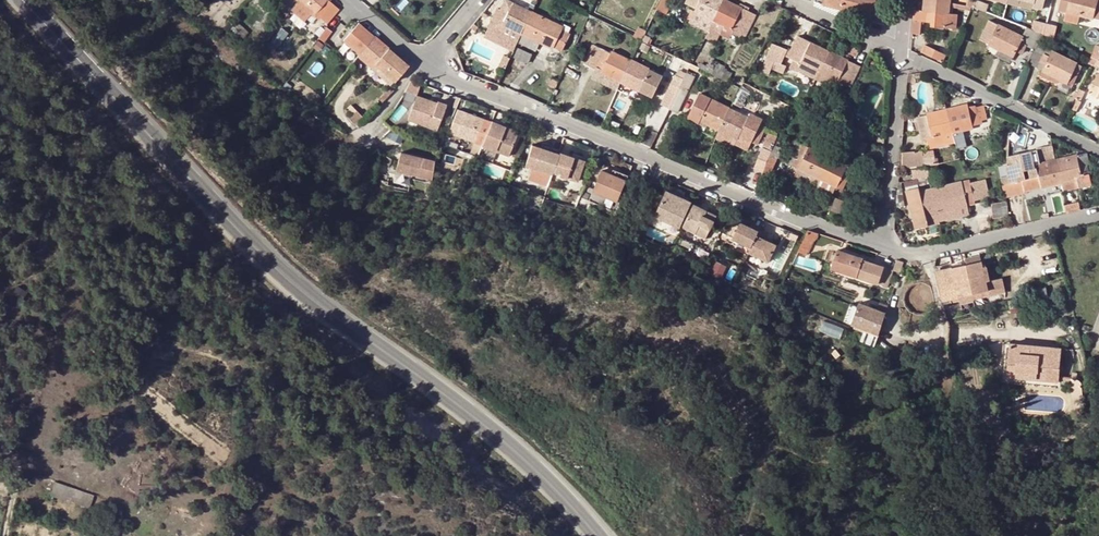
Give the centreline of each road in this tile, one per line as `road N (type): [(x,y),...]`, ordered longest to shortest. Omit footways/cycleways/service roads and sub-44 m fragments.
road 1 (secondary): [(20,0),(309,297),(508,445),(599,535)]
road 2 (residential): [(423,64),(880,247)]
road 3 (residential): [(880,247),(932,253),(1098,214)]
road 4 (residential): [(901,54),(1098,150)]
road 5 (residential): [(880,247),(901,54)]

